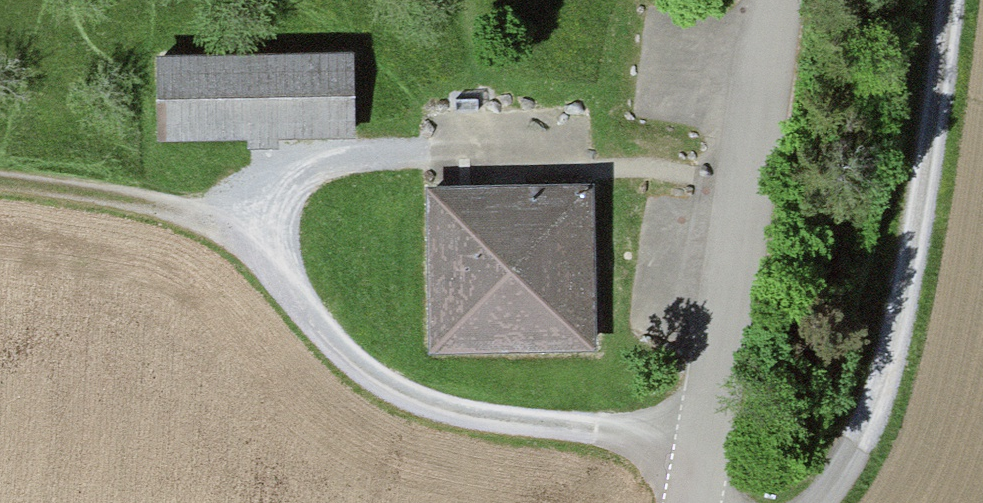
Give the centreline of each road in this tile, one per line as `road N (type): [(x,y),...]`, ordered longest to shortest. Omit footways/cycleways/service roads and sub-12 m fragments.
road 1 (track): [(704,439),(481,415),(398,392),(321,333),(240,239),(145,203),(0,180)]
road 2 (track): [(818,502),(869,430),(891,356),(955,0)]
road 3 (track): [(240,239),(271,197),(329,161),(569,149)]

